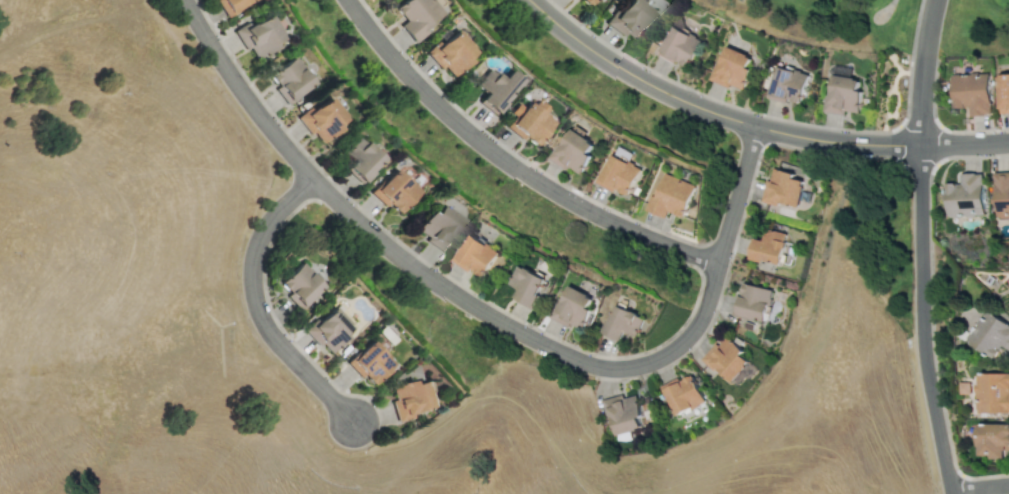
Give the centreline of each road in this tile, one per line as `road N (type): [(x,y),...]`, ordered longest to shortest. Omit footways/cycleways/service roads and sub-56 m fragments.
road 1 (residential): [(186,0),(257,111),(344,208),(482,312),(594,366)]
road 2 (residential): [(348,0),(414,80),(496,154),(587,212),(718,263)]
road 3 (tertiary): [(919,145),(921,335),(950,493)]
road 4 (residential): [(313,177),(272,217),(257,246),(255,300),(284,348),(355,423)]
road 5 (residential): [(531,0),(626,72),(753,126)]
road 6 (residential): [(594,366),(643,364),(669,352),(702,314),(718,263)]
road 7 (residential): [(753,126),(835,142),(919,145)]
road 8 (residential): [(718,263),(753,126)]

